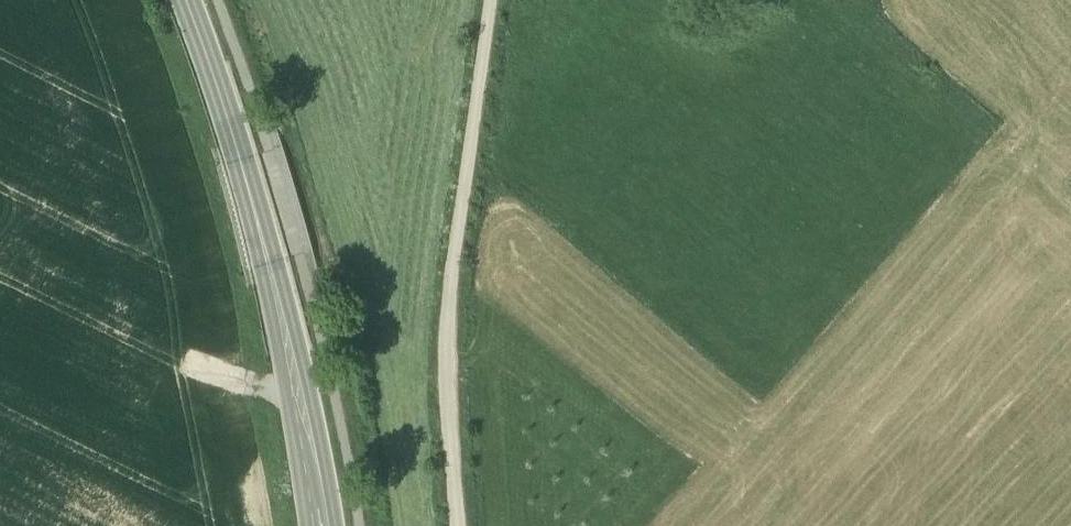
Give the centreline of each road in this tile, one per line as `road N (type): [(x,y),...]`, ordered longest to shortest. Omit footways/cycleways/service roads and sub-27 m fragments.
road 1 (secondary): [(316,525),(257,198),(186,0)]
road 2 (track): [(514,0),(461,349),(468,525)]
road 3 (track): [(1070,202),(831,0)]

